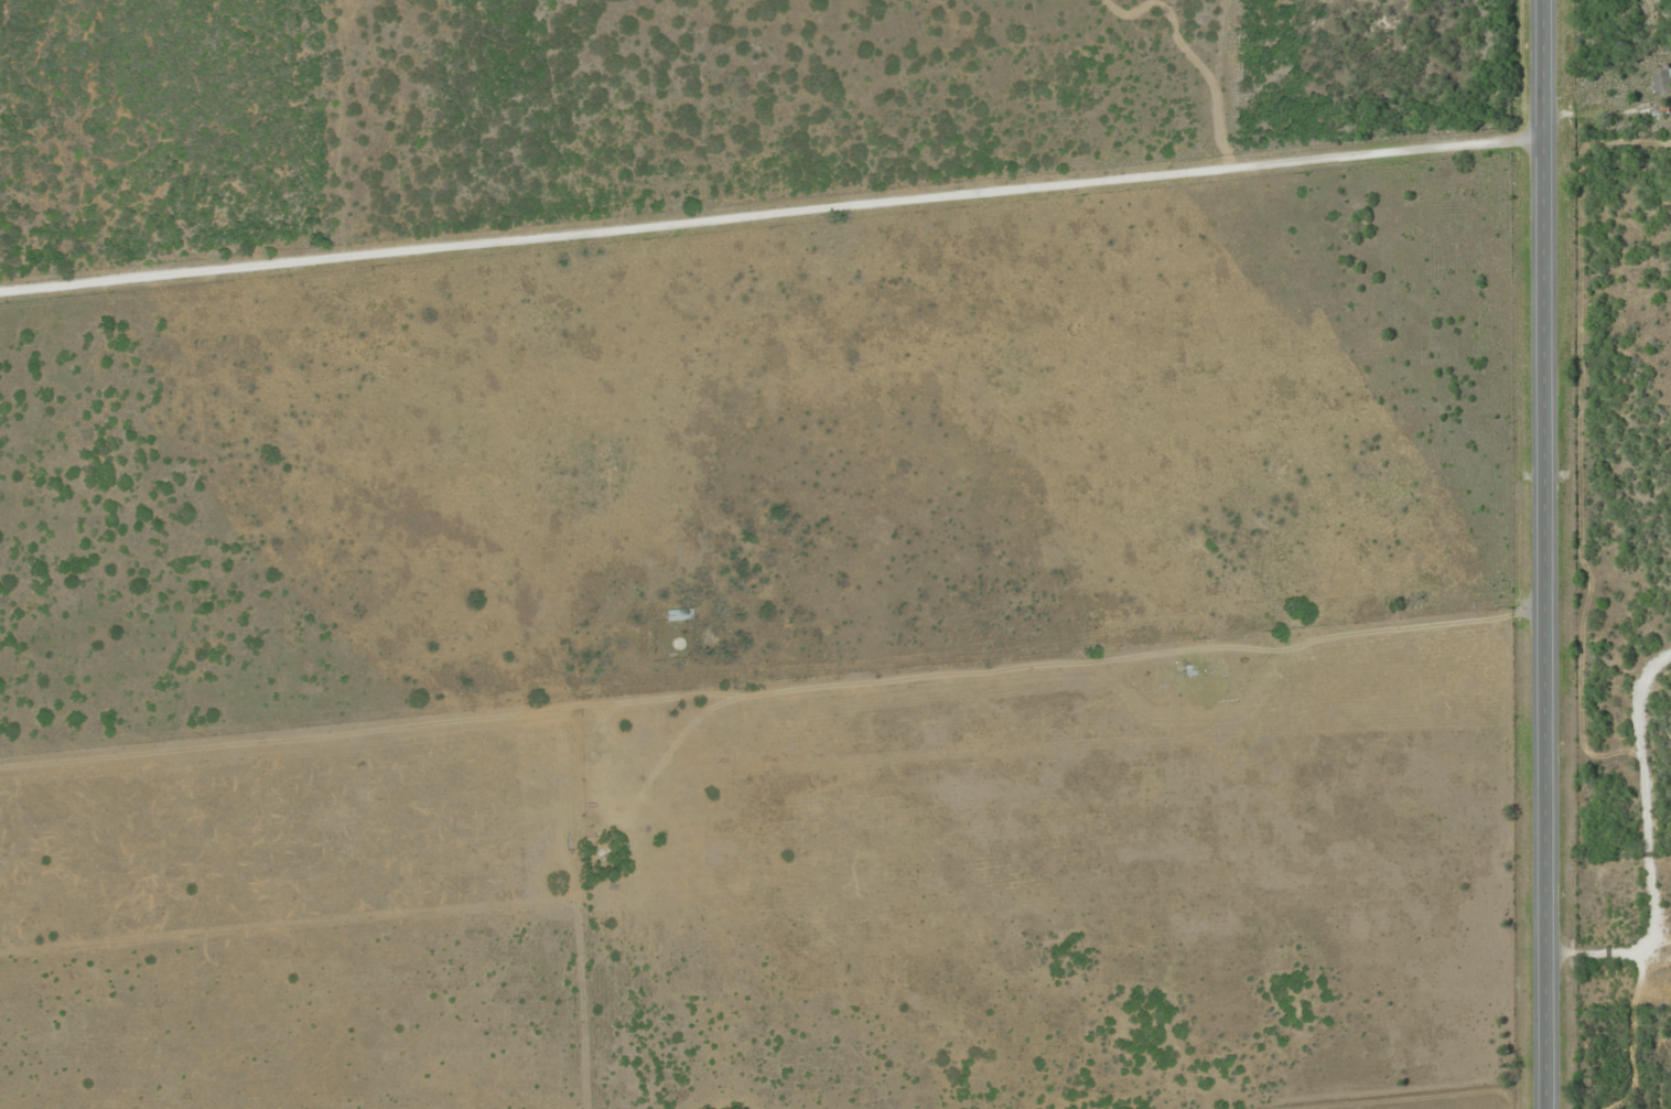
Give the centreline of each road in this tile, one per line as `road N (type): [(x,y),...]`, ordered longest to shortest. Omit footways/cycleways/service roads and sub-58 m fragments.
road 1 (residential): [(1539,128),(0,243)]
road 2 (secondary): [(1544,1108),(1538,0)]

